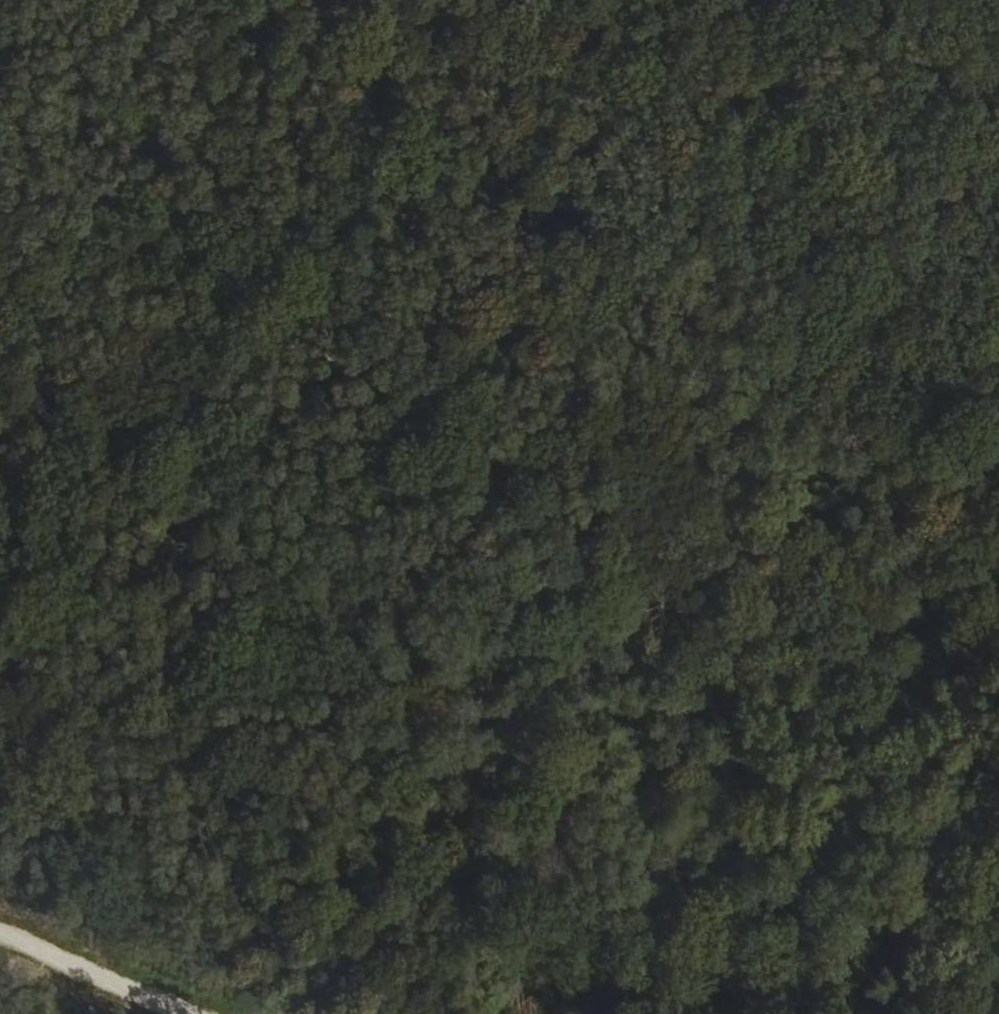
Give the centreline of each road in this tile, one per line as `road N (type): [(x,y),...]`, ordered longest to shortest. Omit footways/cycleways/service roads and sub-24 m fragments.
road 1 (track): [(0,946),(151,1013)]

